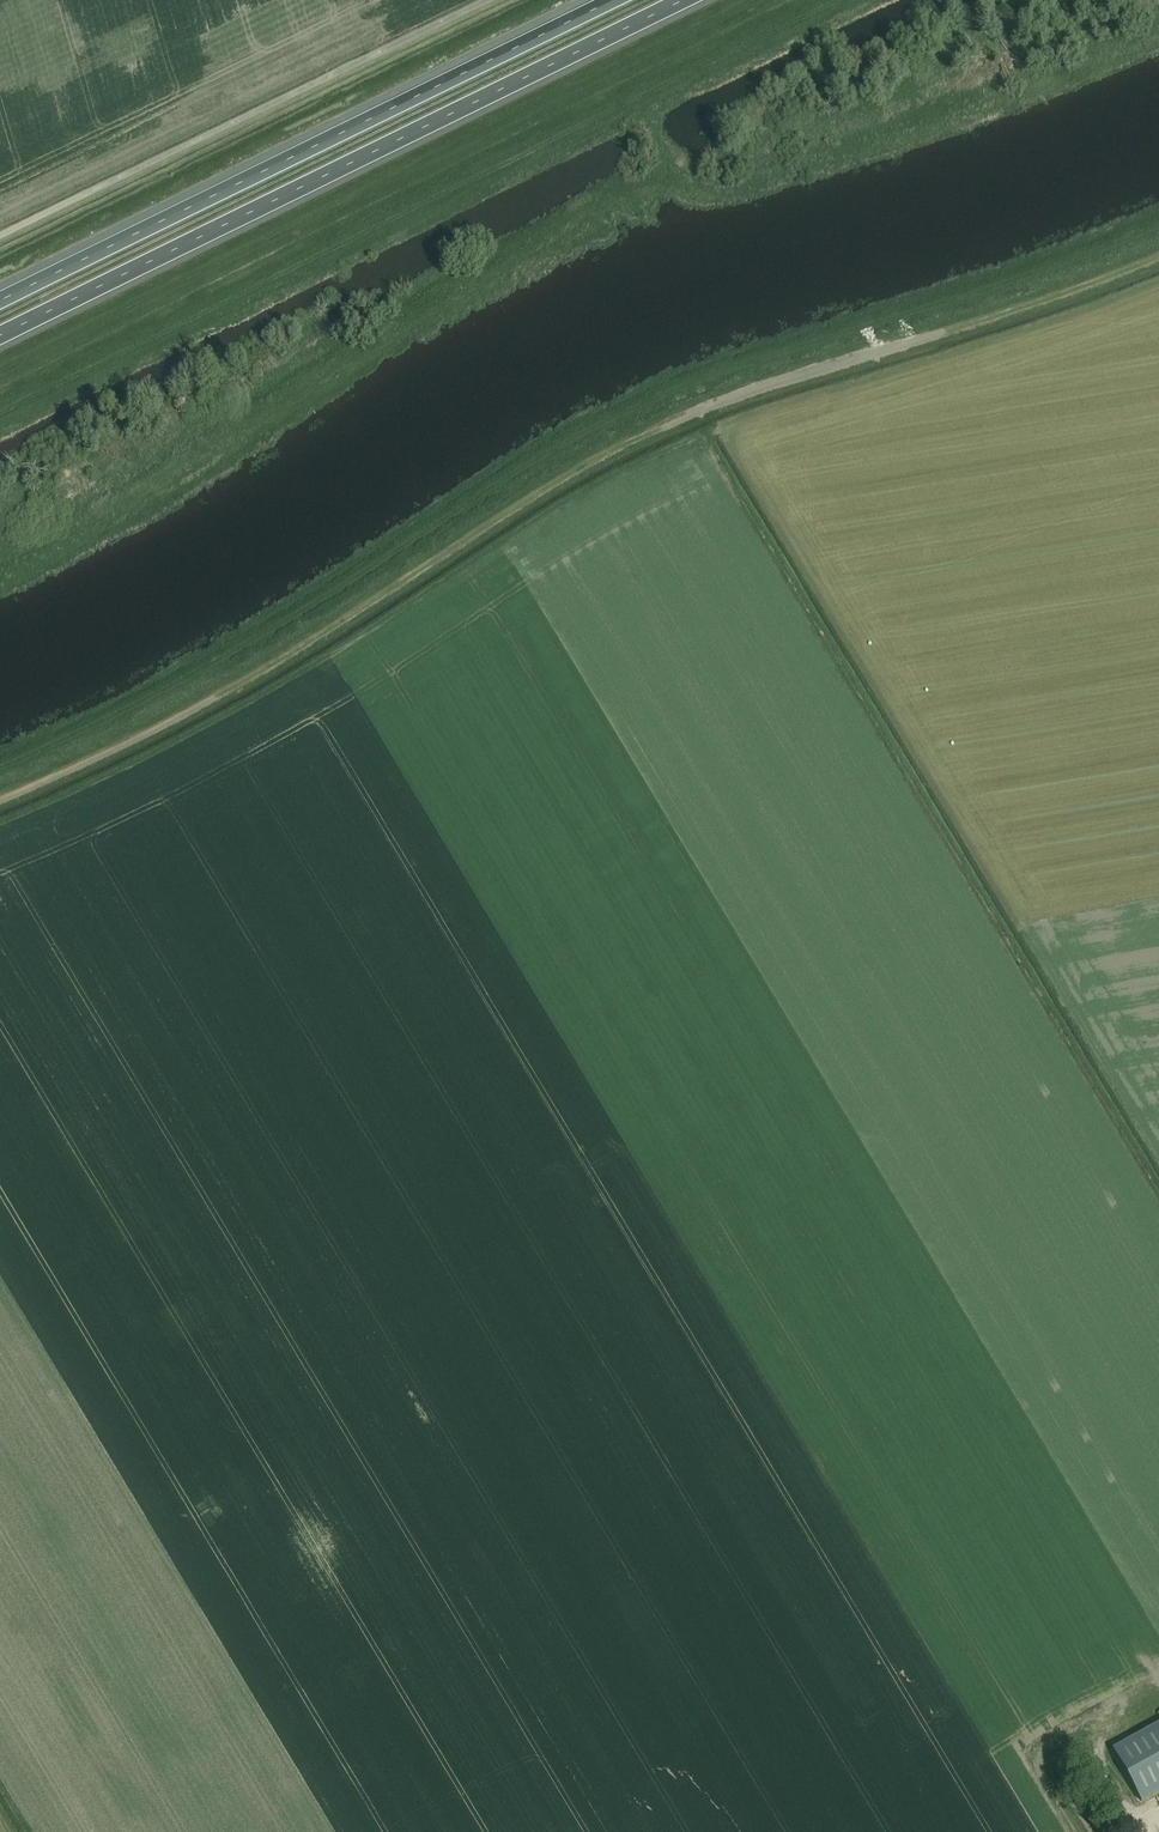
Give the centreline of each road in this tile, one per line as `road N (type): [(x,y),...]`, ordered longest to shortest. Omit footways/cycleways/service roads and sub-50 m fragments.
road 1 (motorway): [(0,336),(685,0)]
road 2 (motorway): [(612,0),(0,301)]
road 3 (unclassified): [(0,235),(485,0)]

